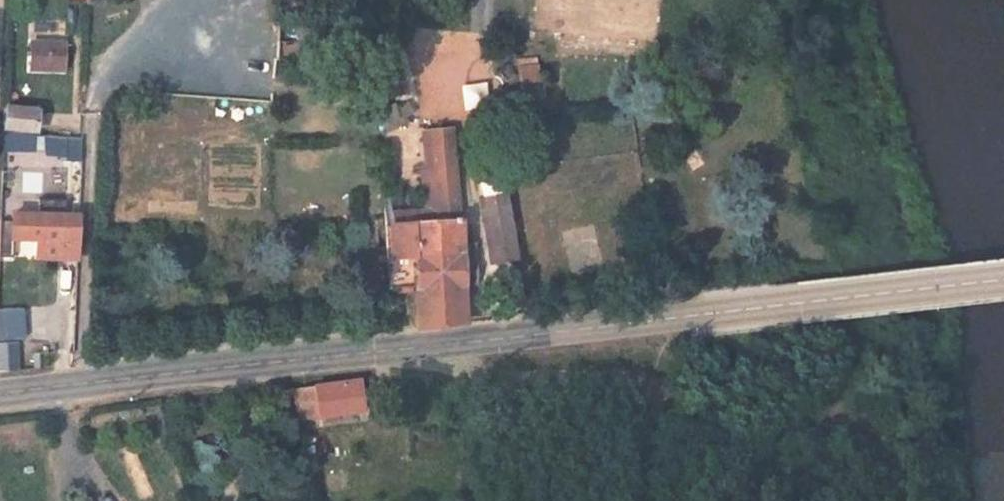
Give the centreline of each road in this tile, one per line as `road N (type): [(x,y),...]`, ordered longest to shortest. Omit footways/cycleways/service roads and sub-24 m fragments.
road 1 (tertiary): [(1003,280),(411,348)]
road 2 (tertiary): [(411,348),(0,397)]
road 3 (unclassified): [(653,500),(658,443),(634,390),(606,378),(491,377),(411,348)]

